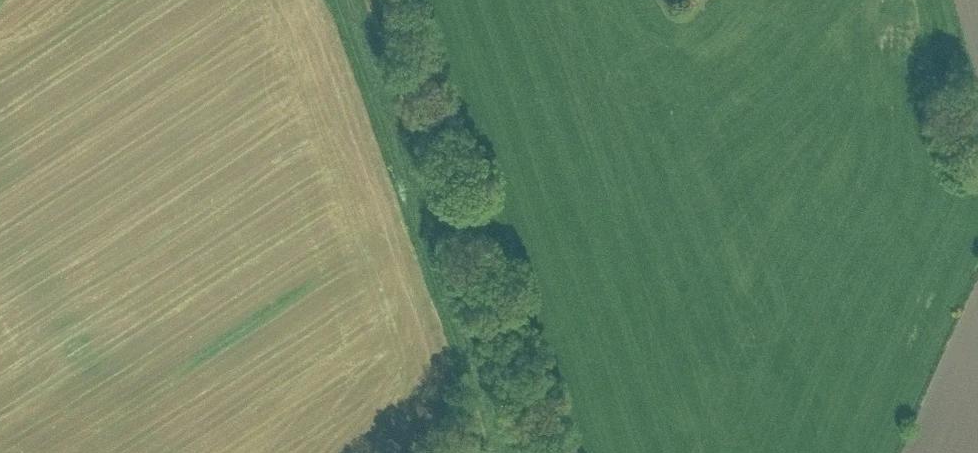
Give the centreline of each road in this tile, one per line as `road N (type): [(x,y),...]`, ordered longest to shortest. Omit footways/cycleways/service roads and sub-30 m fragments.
road 1 (track): [(368,0),(522,452)]

